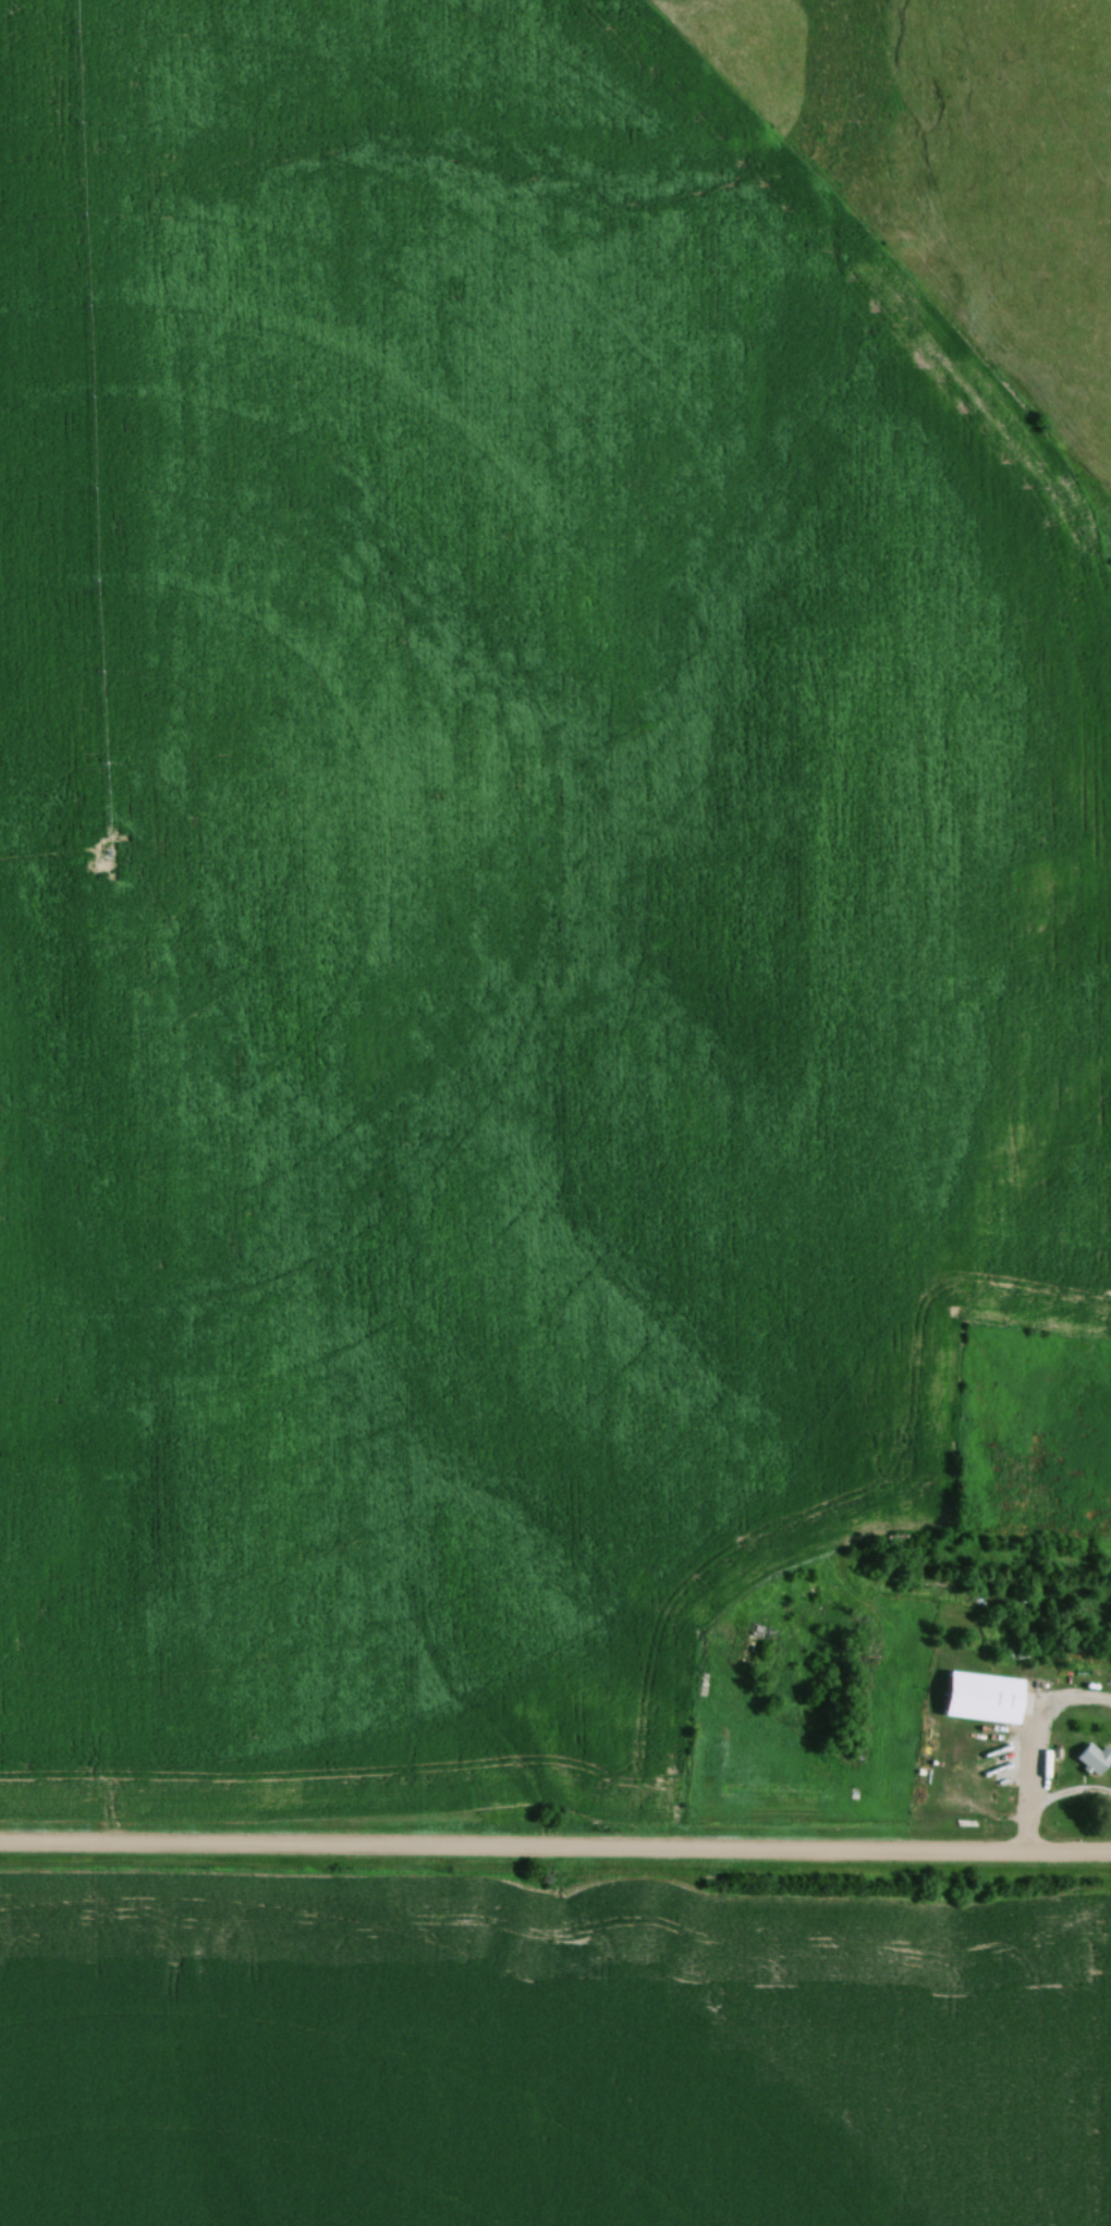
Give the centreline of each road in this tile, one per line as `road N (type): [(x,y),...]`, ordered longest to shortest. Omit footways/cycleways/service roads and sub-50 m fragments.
road 1 (residential): [(1110,1857),(0,1847)]

